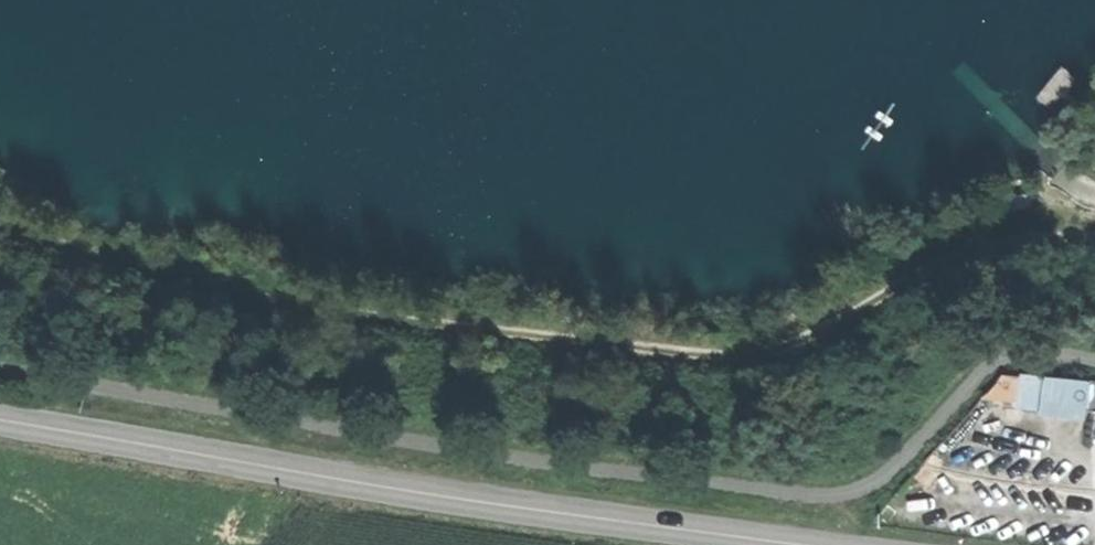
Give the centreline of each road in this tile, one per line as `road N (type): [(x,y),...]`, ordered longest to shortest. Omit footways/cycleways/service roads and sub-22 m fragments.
road 1 (track): [(0,215),(158,269),(345,312),(679,354),(755,354),(815,335),(947,253),(1094,240)]
road 2 (secondary): [(0,419),(448,497),(800,544)]

